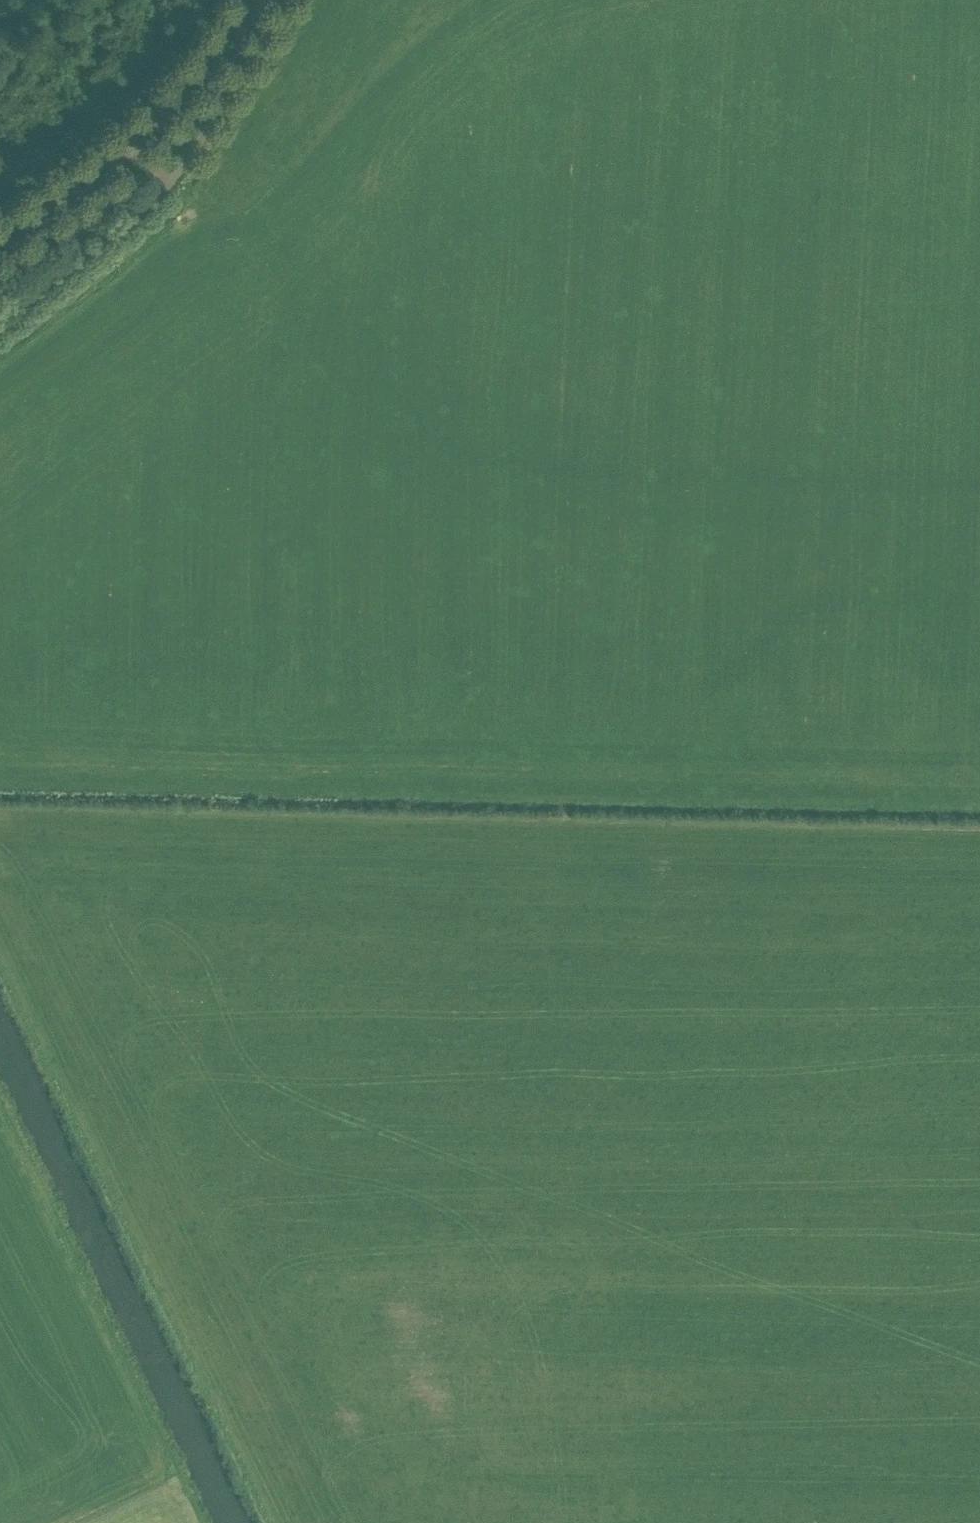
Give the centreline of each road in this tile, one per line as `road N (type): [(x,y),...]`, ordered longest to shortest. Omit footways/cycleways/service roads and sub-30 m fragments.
road 1 (tertiary): [(0,245),(130,147),(257,0)]

